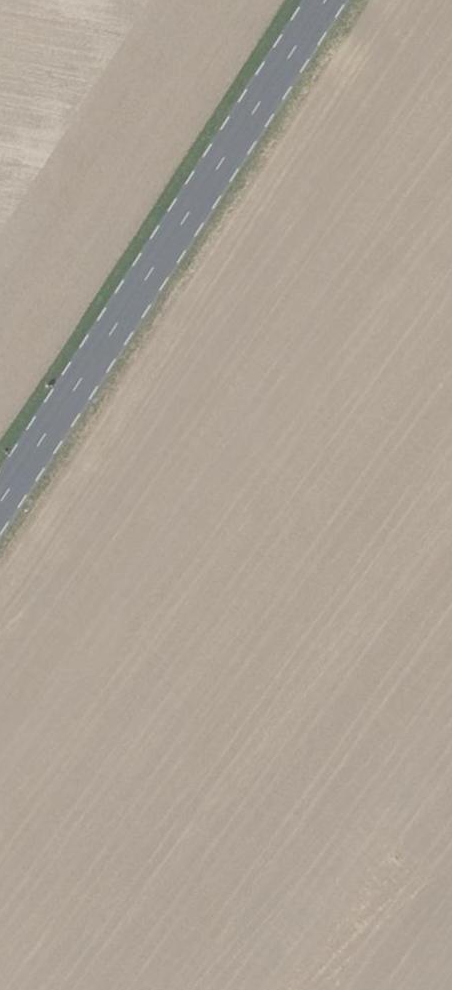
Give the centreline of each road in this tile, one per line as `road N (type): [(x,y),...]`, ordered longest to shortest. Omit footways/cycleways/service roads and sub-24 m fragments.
road 1 (primary): [(333,0),(0,515)]

